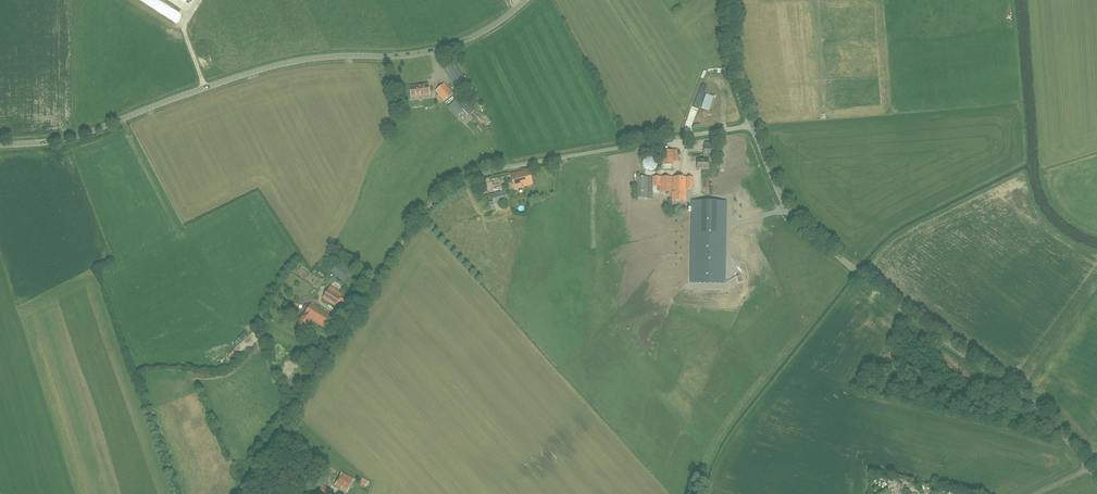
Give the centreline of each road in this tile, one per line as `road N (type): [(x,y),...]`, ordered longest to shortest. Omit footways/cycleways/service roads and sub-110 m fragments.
road 1 (unclassified): [(237,493),(405,234),(448,191),(492,170),(750,127)]
road 2 (unclassified): [(0,148),(81,137),(257,69),(449,48),(526,0)]
road 3 (unclassified): [(1096,478),(1020,392),(911,316),(791,216),(750,127)]
road 4 (unclassified): [(750,127),(732,74),(728,0)]

